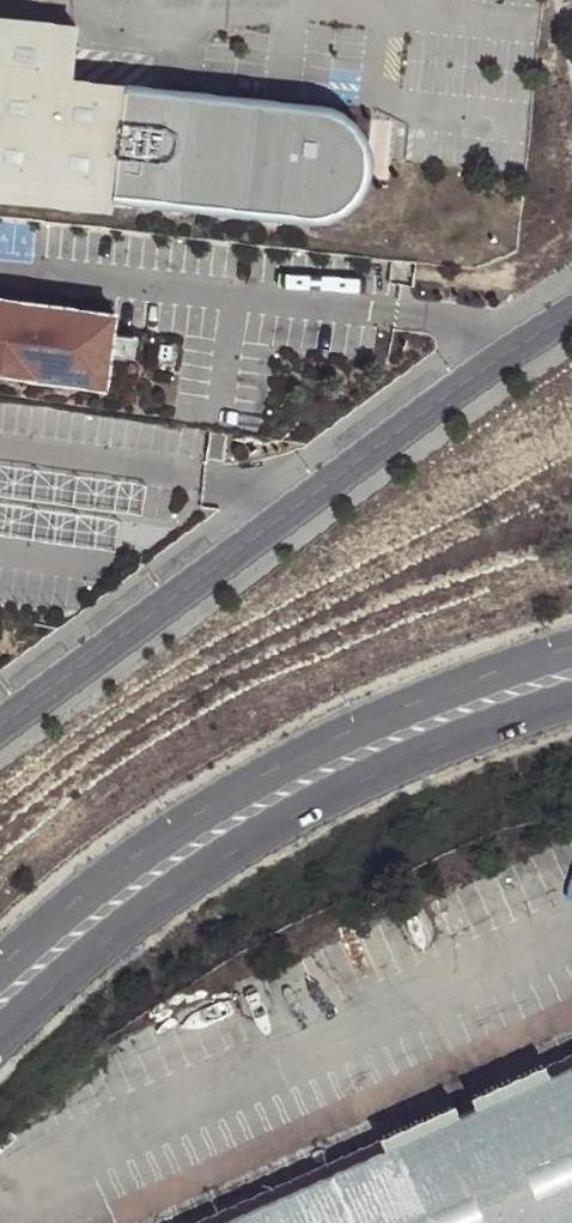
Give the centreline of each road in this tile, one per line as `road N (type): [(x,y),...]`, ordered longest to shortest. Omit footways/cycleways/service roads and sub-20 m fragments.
road 1 (residential): [(571,310),(315,482),(0,726)]
road 2 (primary): [(0,1038),(111,939),(253,838),(414,757),(571,702)]
road 3 (primary): [(571,651),(405,709),(230,799),(85,896),(0,971)]

